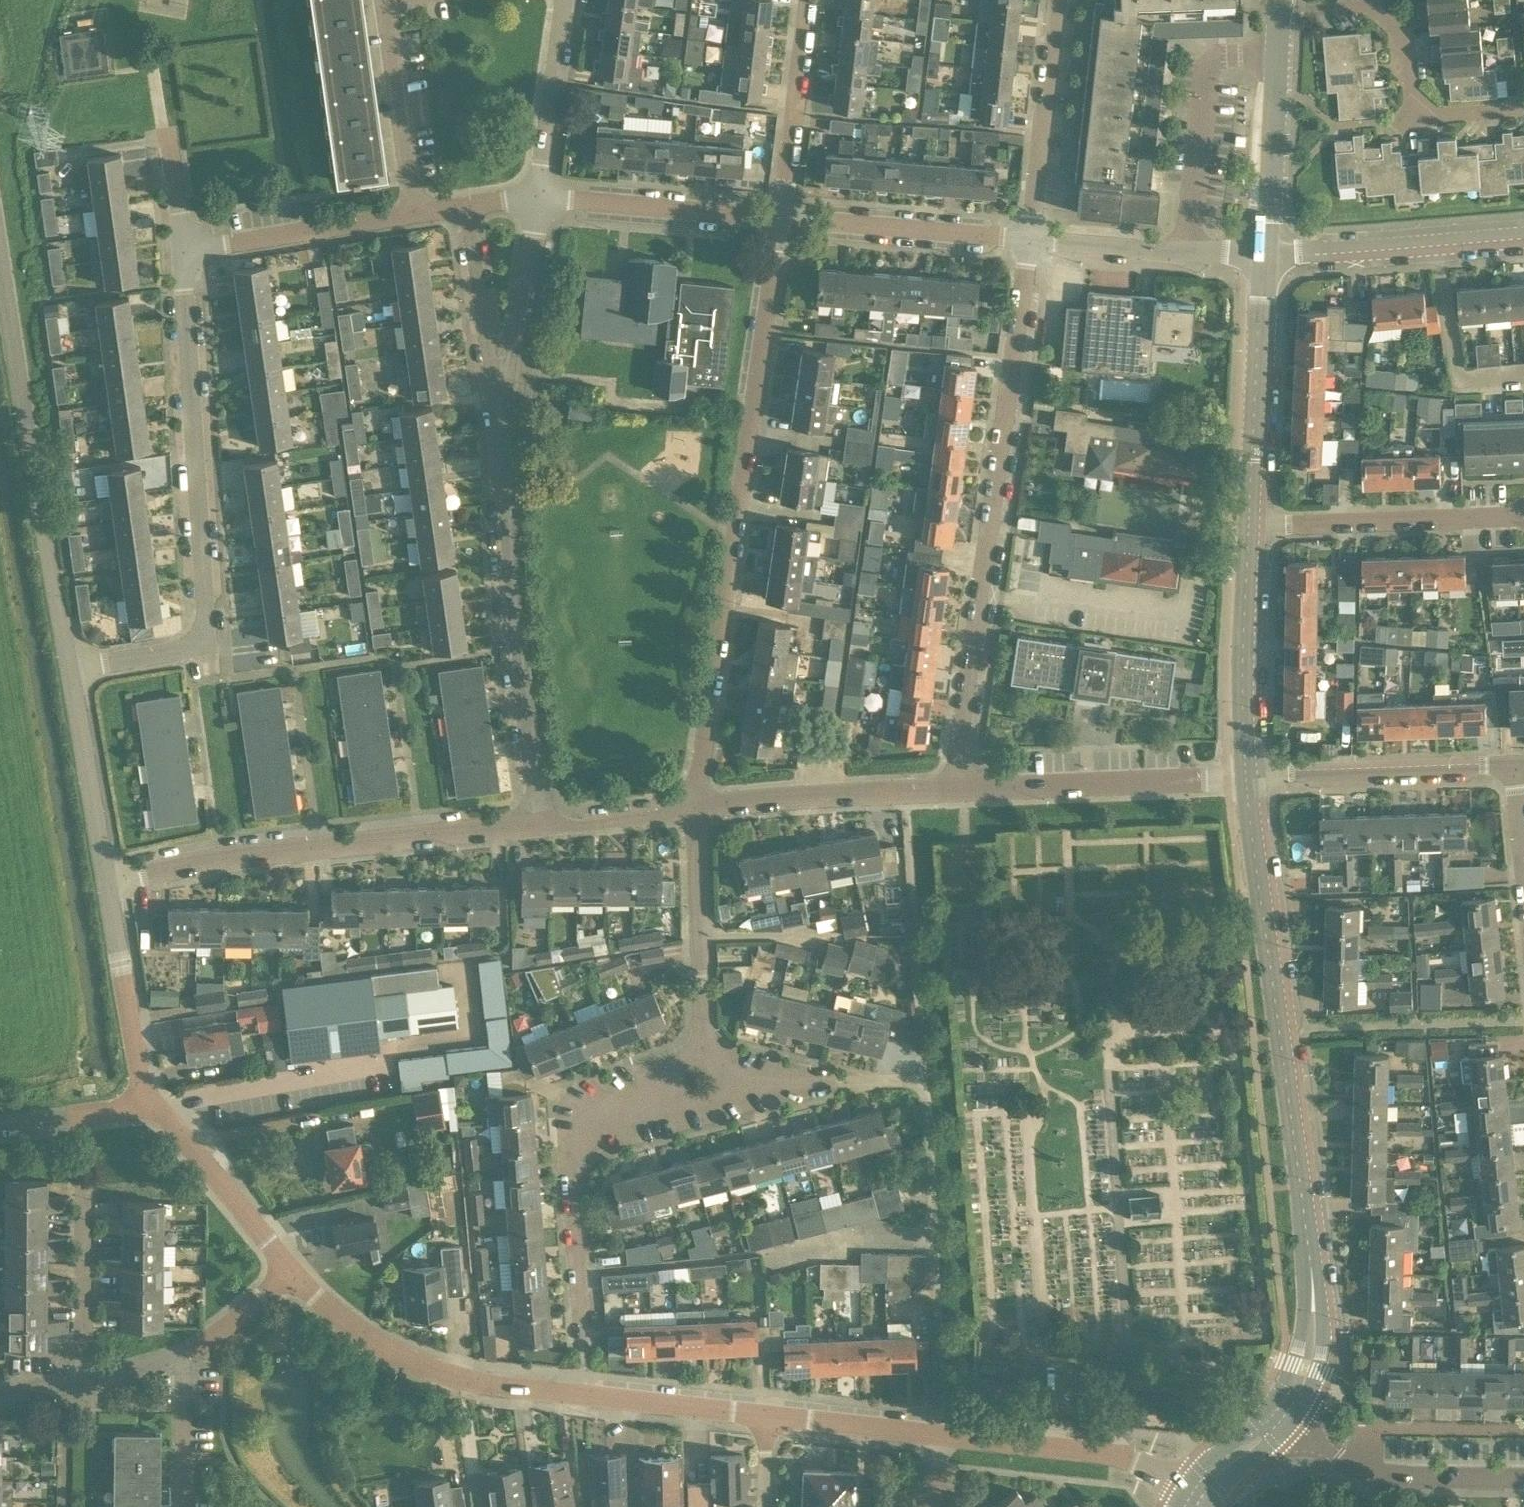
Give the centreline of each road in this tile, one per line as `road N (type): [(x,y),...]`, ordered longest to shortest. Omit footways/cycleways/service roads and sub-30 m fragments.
road 1 (residential): [(693,811),(779,220)]
road 2 (residential): [(955,789),(1033,239)]
road 3 (residential): [(68,670),(183,651),(202,632),(180,249)]
road 4 (residential): [(763,1417),(456,1374),(349,1323),(292,1269)]
road 5 (residential): [(1310,1254),(1245,777)]
road 6 (residential): [(106,880),(218,859),(537,824)]
road 7 (residential): [(0,260),(68,670)]
road 8 (residential): [(537,824),(513,631),(503,451)]
road 9 (residential): [(583,1343),(571,1159),(582,1110),(611,1080),(702,1050)]
road 10 (residential): [(1277,9),(1367,4),(1404,41),(1409,87),(1443,115),(1523,107)]
road 11 (residential): [(955,789),(1245,777)]
road 12 (residential): [(180,249),(465,208)]
road 13 (residential): [(1523,518),(1247,527)]
road 14 (residential): [(1245,777),(1514,767)]
road 15 (residential): [(1247,527),(1264,260)]
road 16 (residential): [(693,811),(955,789)]
road 17 (residential): [(1523,235),(1264,260)]
road 18 (residential): [(503,451),(536,196)]
road 19 (residential): [(779,220),(1033,239)]
road 20 (residential): [(1186,1486),(1124,1457),(940,1436)]
road 21 (residential): [(1264,260),(1277,9)]
road 22 (residential): [(1245,777),(1247,527)]
road 23 (residential): [(1291,1421),(1367,1473),(1523,1479)]
road 24 (residential): [(503,451),(465,208)]
road 25 (residential): [(536,196),(779,220)]
road 26 (residential): [(1057,0),(1033,239)]
road 27 (residential): [(702,1050),(693,811)]
road 28 (residential): [(1033,239),(1264,260)]
road 29 (residential): [(106,880),(147,1100)]
road 30 (residential): [(292,1269),(147,1100)]
road 31 (residential): [(807,0),(779,220)]
road 32 (residential): [(68,670),(106,880)]
road 33 (residential): [(536,196),(565,0)]
road 34 (residential): [(702,1050),(891,1081)]
road 35 (residential): [(81,1382),(84,1191)]
road 36 (residential): [(940,1436),(763,1417)]
road 37 (residential): [(1291,1421),(1322,1344),(1310,1254)]
road 38 (residential): [(1310,1254),(1301,1329),(1271,1407)]
road 39 (residential): [(537,824),(693,811)]
road 40 (residential): [(180,1506),(181,1355)]
road 41 (residential): [(0,1121),(147,1100)]
road 42 (residential): [(181,1355),(225,1330),(292,1269)]
road 43 (residential): [(180,249),(162,127)]

